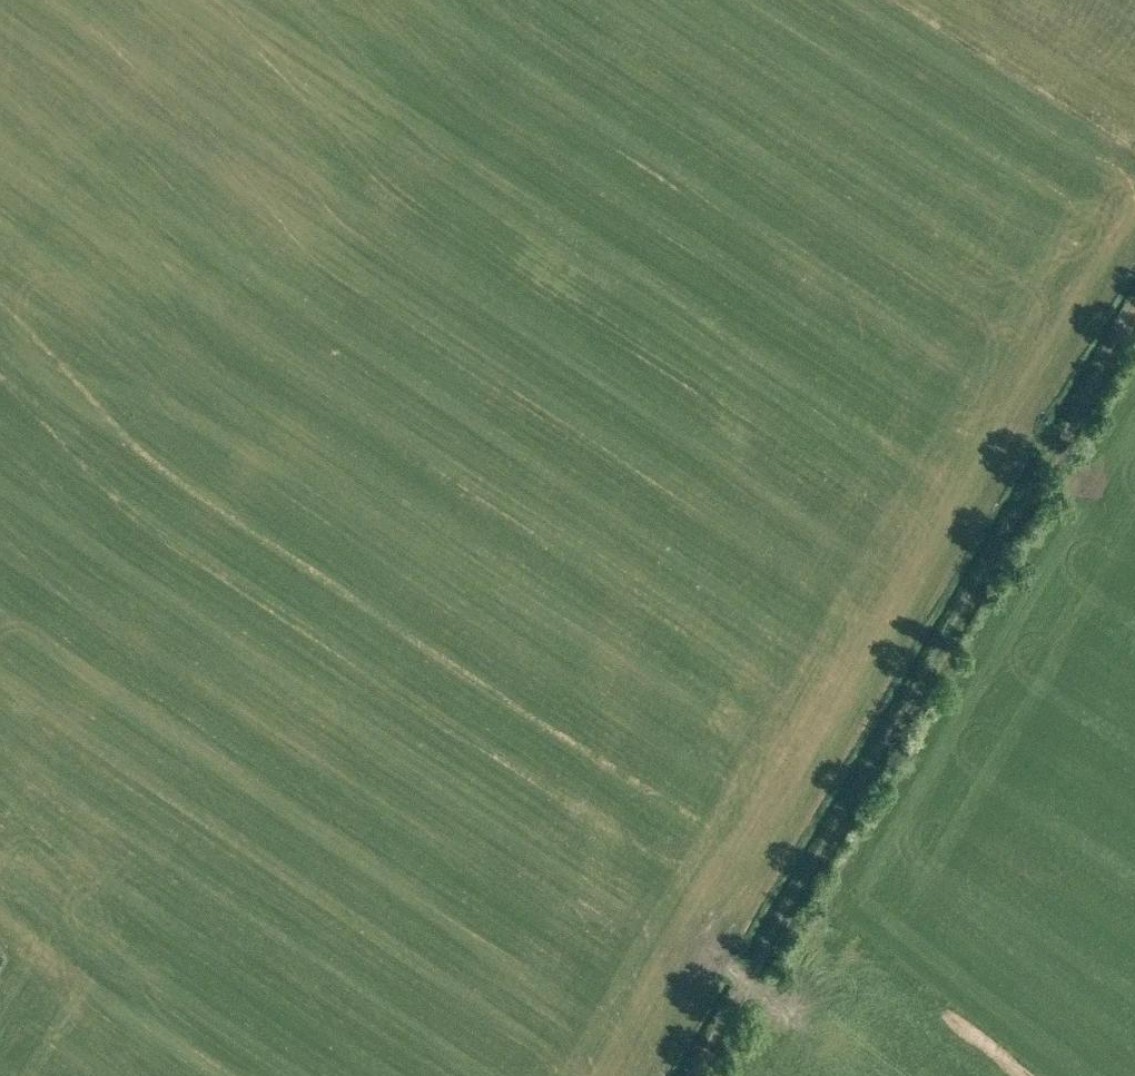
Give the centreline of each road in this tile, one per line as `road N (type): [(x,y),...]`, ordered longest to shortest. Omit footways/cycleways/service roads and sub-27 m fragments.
road 1 (track): [(1134,317),(697,1075)]

